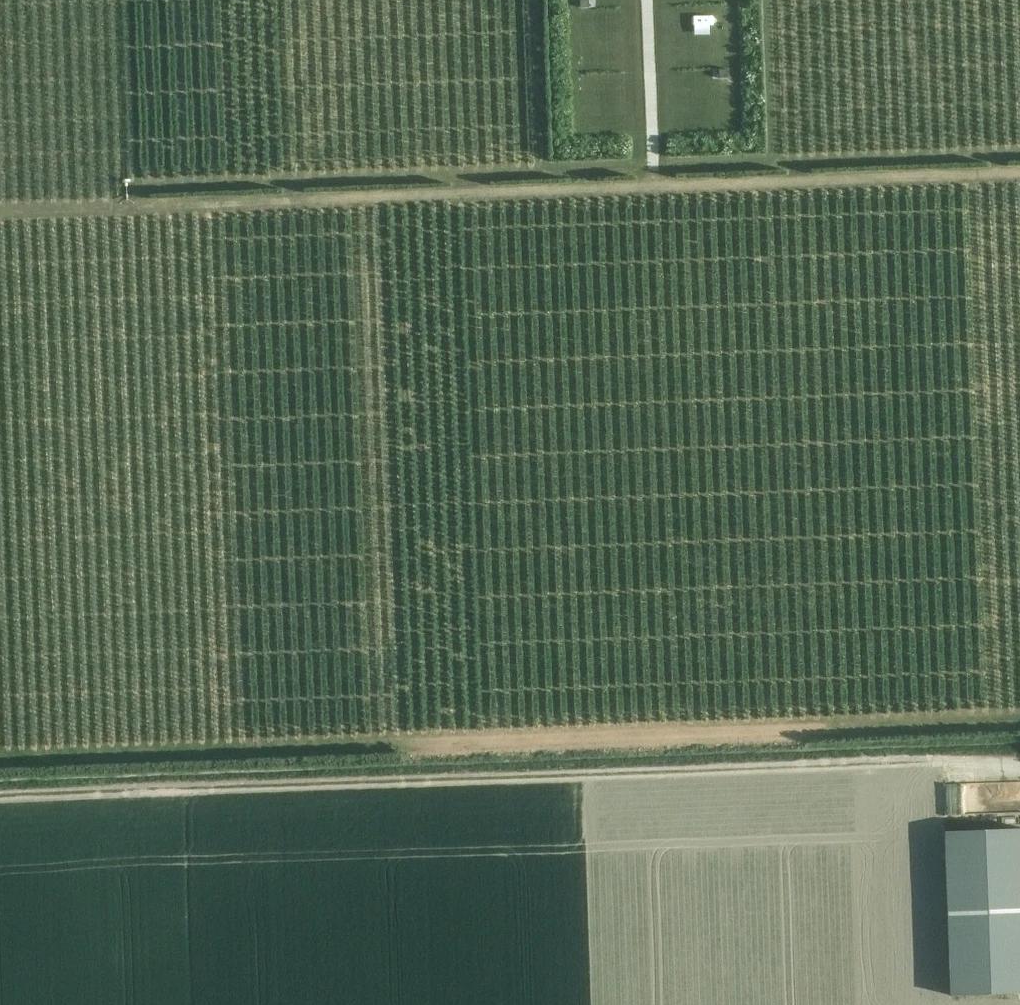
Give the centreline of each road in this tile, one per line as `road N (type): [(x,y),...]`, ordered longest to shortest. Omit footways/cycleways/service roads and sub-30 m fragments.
road 1 (track): [(0,795),(933,763)]

